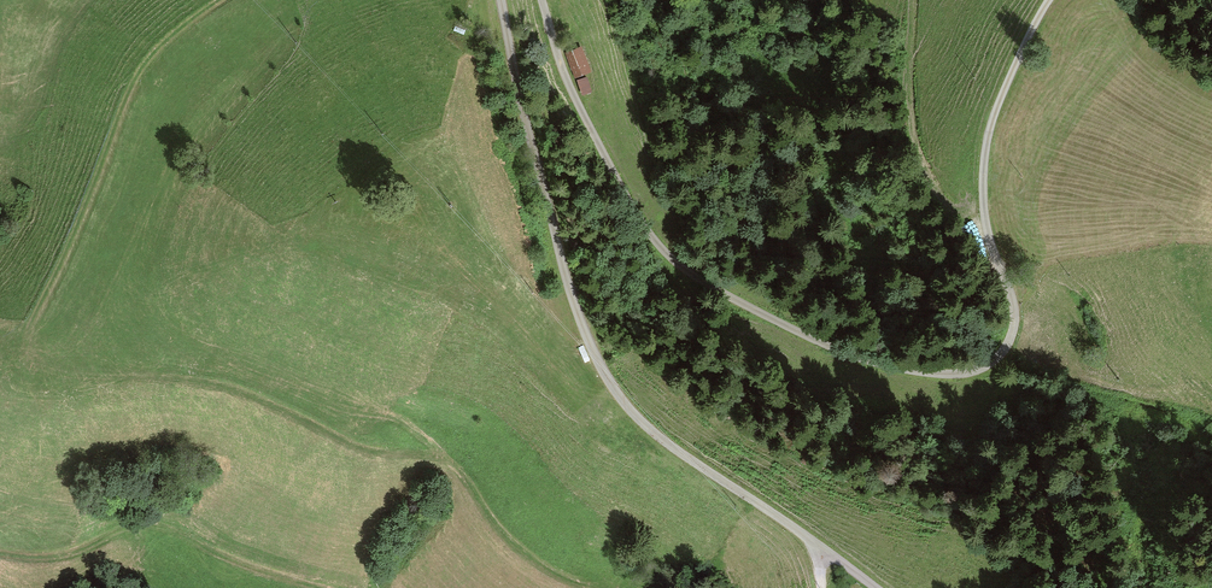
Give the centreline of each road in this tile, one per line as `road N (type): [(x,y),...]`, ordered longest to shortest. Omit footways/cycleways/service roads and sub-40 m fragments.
road 1 (track): [(596,587),(513,544),(445,462),(359,449),(223,386),(68,379),(27,365),(25,340),(138,74),(219,0)]
road 2 (track): [(542,0),(573,93),(644,226),(680,266),(846,353),(950,373),(990,363),(1012,334),(1014,306),(984,210),(986,147),(1050,0)]
road 3 (track): [(500,0),(581,316),(604,371),(664,440),(877,587)]
road 4 (track): [(333,587),(287,579),(144,524),(65,556),(0,552)]

